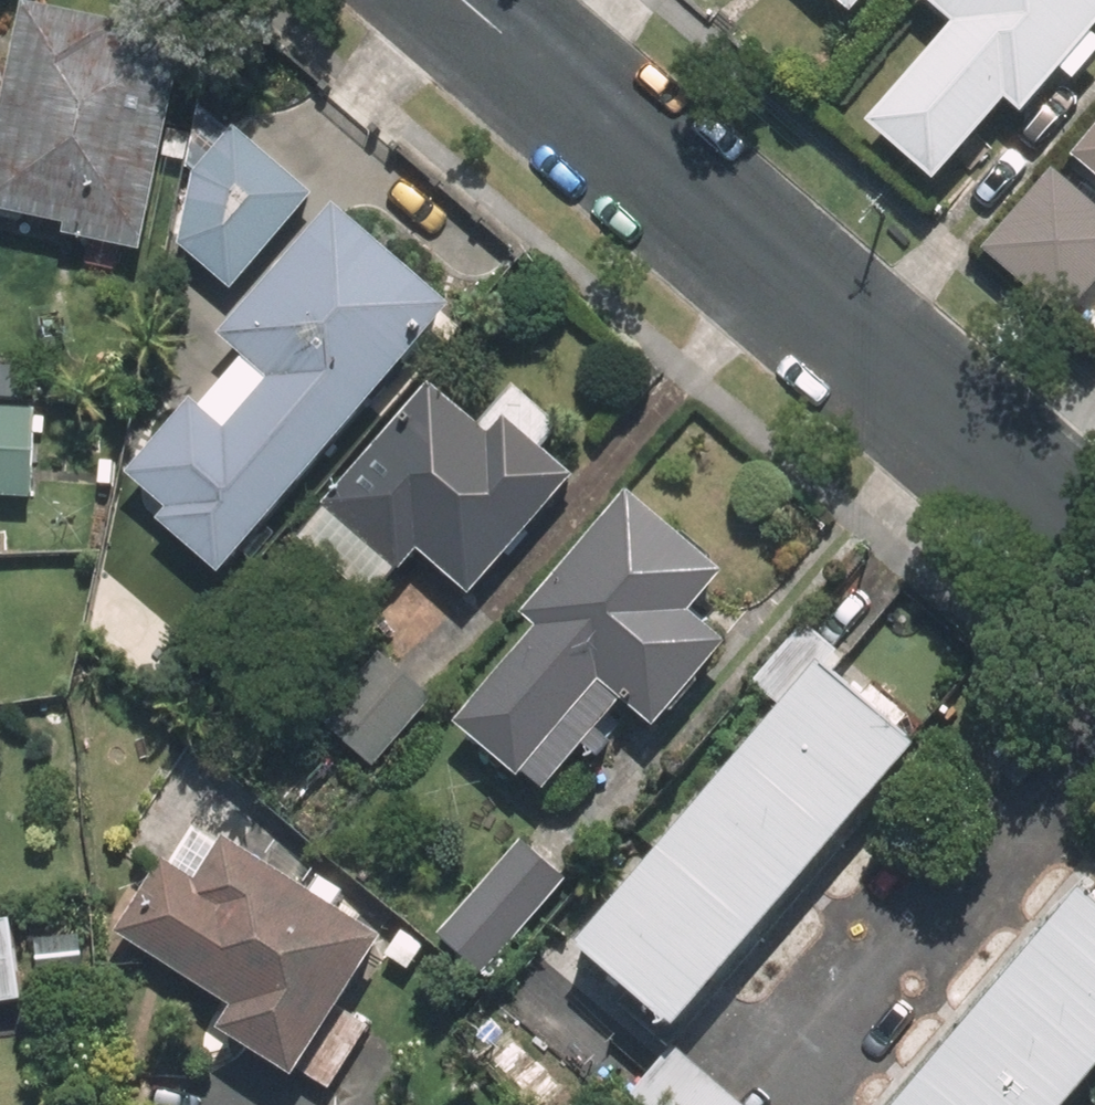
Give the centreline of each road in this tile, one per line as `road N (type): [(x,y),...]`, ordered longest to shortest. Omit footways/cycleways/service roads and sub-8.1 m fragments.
road 1 (residential): [(462,0),(1094,545)]

